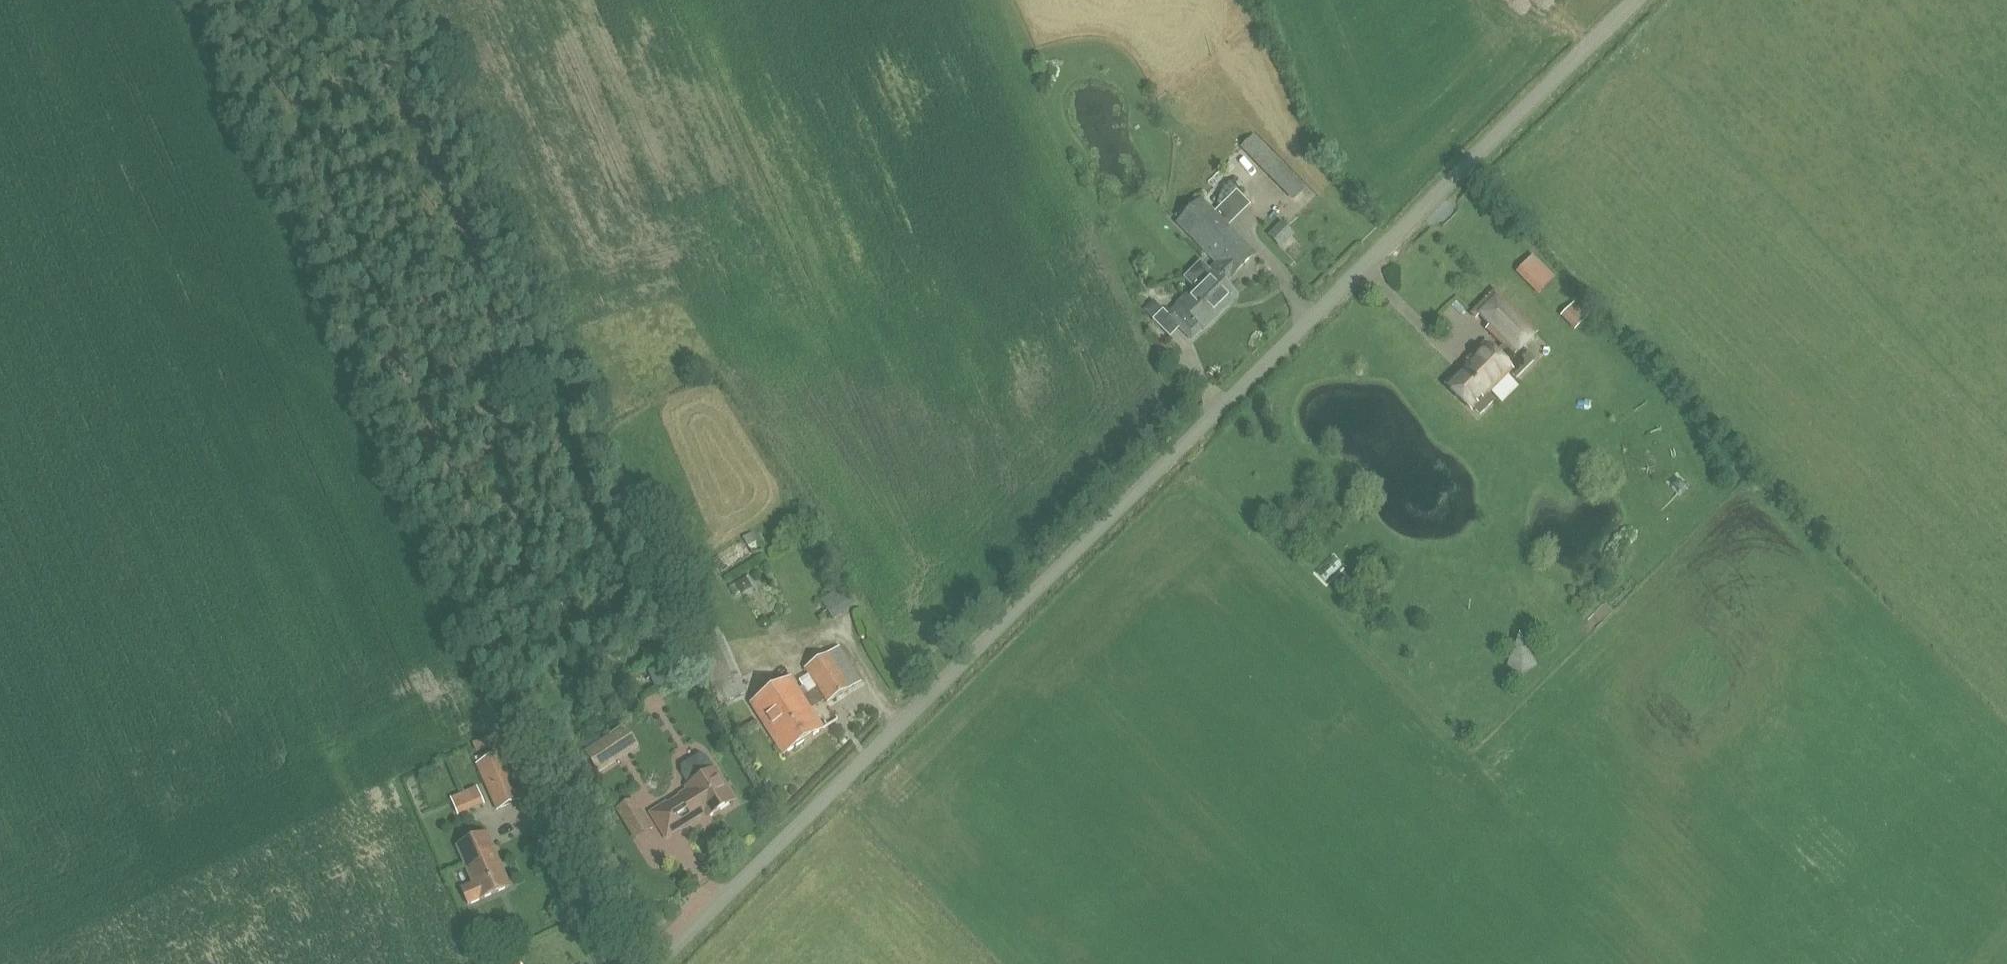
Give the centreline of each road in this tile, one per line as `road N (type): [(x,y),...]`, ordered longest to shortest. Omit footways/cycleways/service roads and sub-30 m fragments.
road 1 (unclassified): [(661,963),(1637,0)]

